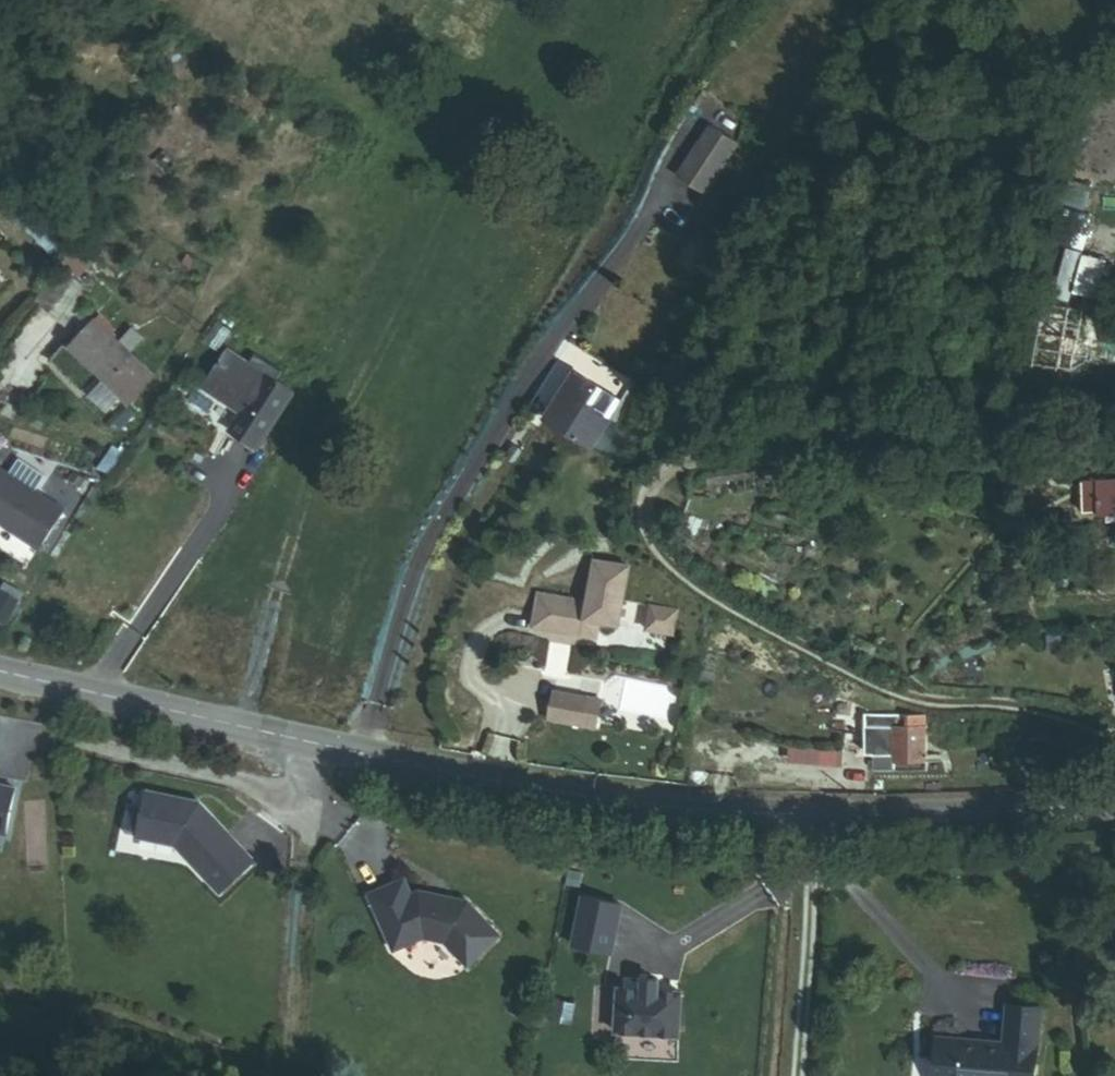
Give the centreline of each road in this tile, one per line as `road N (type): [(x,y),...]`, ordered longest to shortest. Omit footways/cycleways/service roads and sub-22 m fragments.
road 1 (tertiary): [(1114,802),(845,812),(699,808),(481,779),(0,673)]
road 2 (track): [(890,428),(672,464),(654,478),(647,496),(655,543),(688,578),(897,690),(1051,712),(1114,740)]

